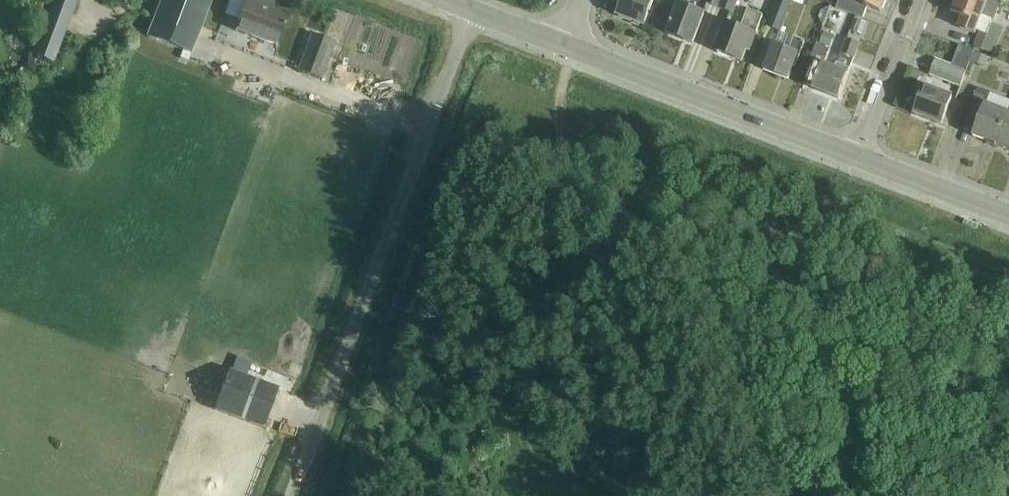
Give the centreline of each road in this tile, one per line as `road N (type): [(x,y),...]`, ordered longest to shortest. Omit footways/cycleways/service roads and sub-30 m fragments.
road 1 (unclassified): [(291,495),(436,109)]
road 2 (tertiary): [(856,158),(566,44)]
road 3 (residential): [(856,158),(918,0)]
road 4 (tertiary): [(1008,217),(856,158)]

